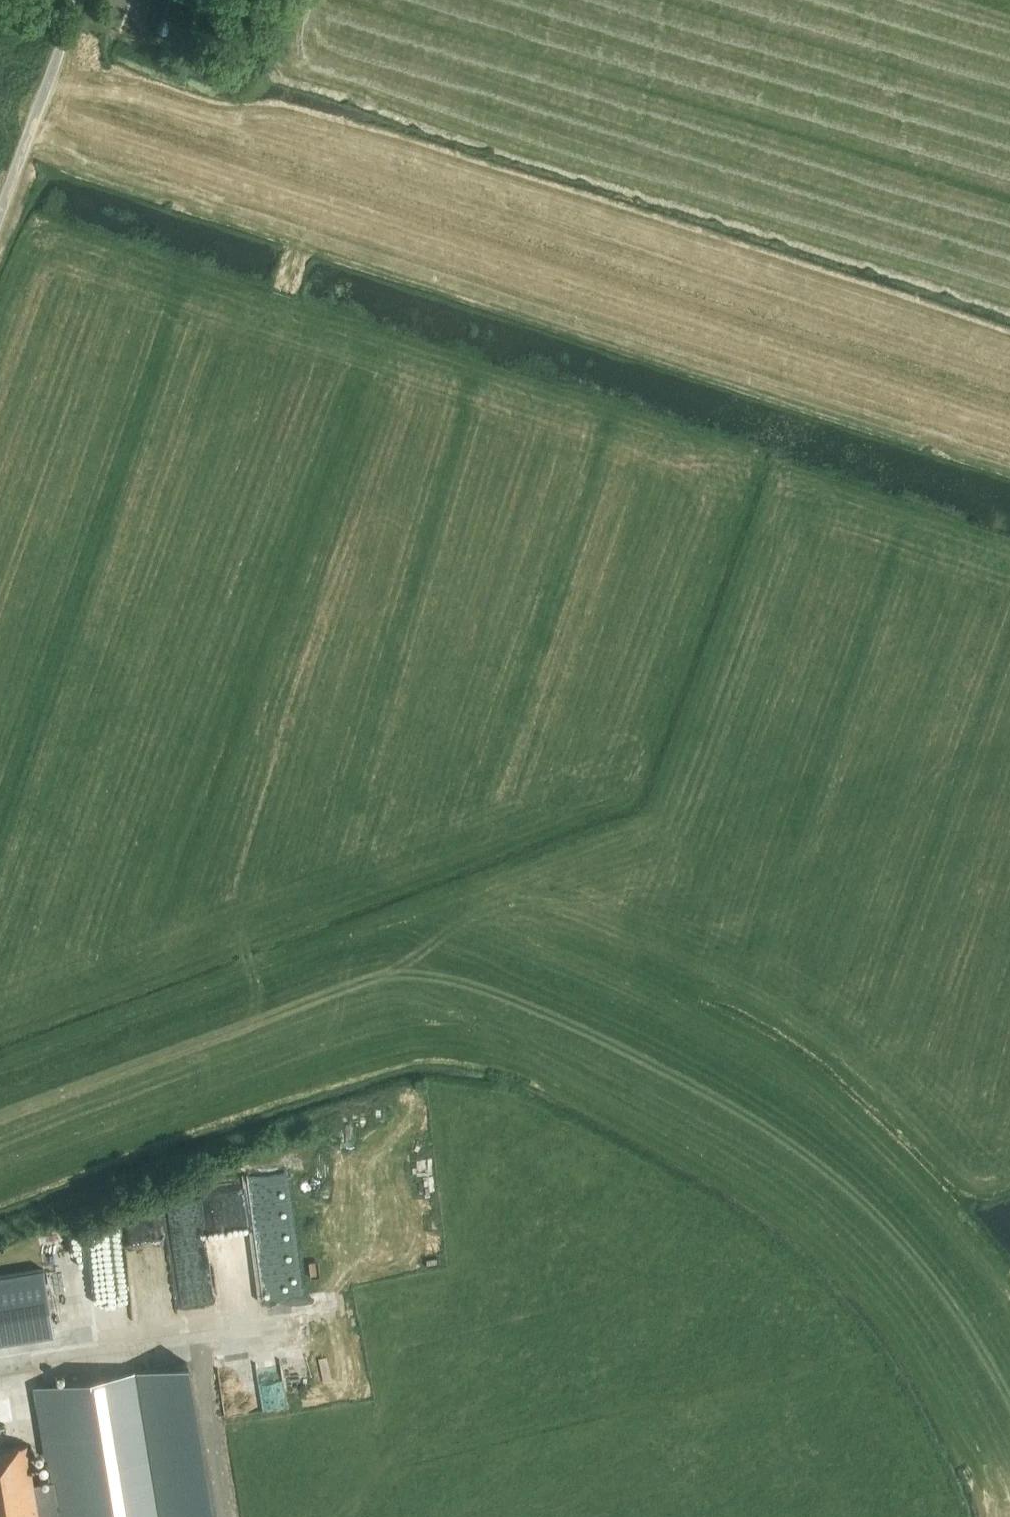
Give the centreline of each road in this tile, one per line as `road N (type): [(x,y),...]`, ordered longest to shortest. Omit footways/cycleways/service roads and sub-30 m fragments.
road 1 (unclassified): [(0,199),(74,0)]

